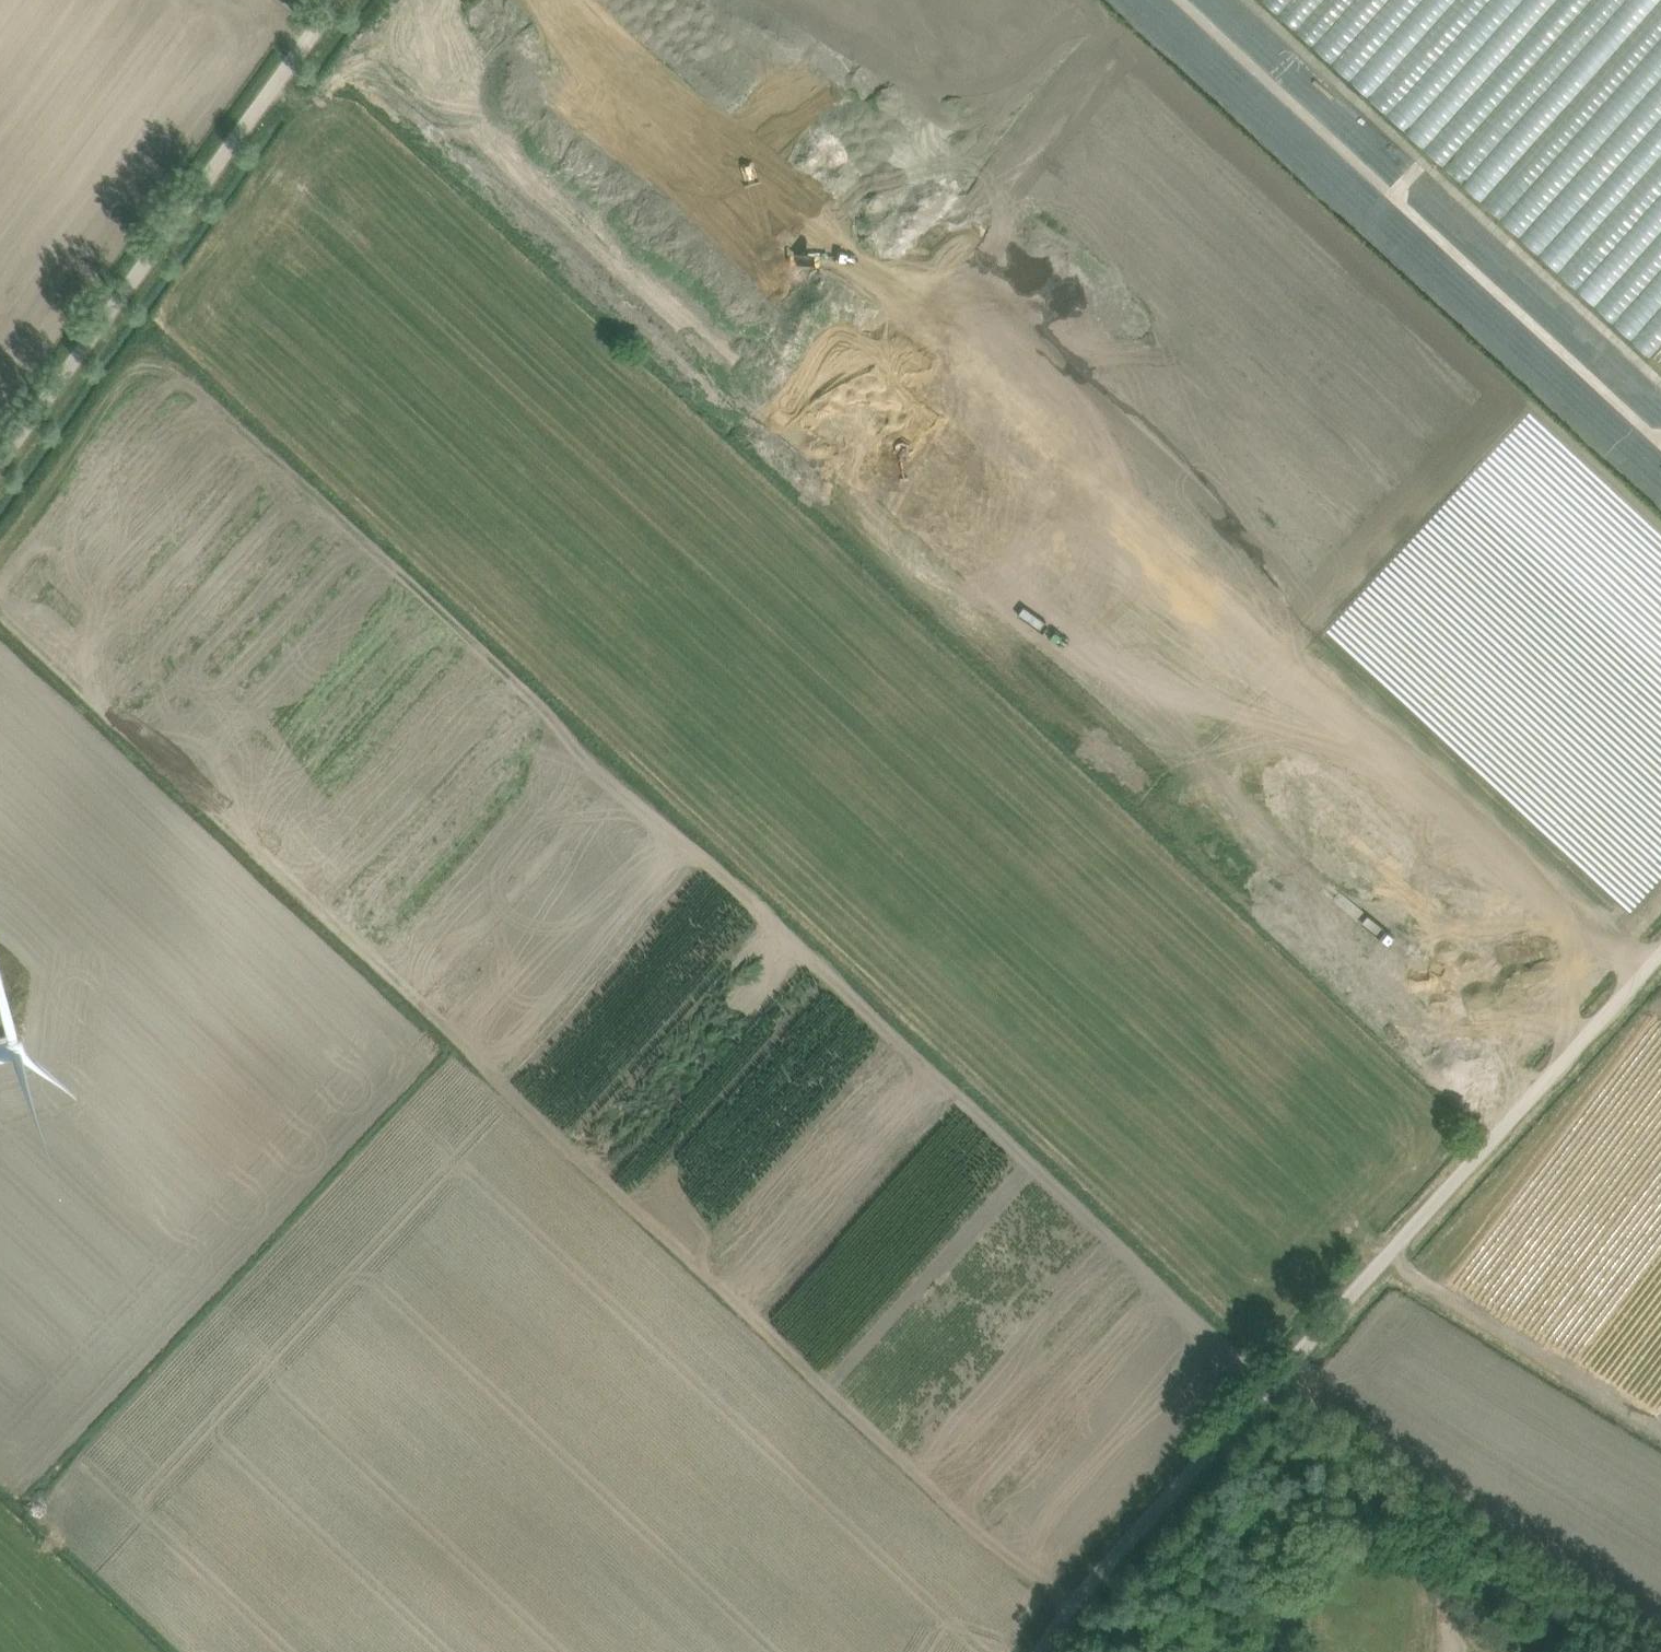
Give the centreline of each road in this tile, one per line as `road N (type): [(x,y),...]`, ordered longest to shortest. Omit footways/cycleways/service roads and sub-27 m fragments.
road 1 (unclassified): [(1056,1651),(1083,1608),(1660,955)]
road 2 (unclassified): [(332,0),(0,457)]

